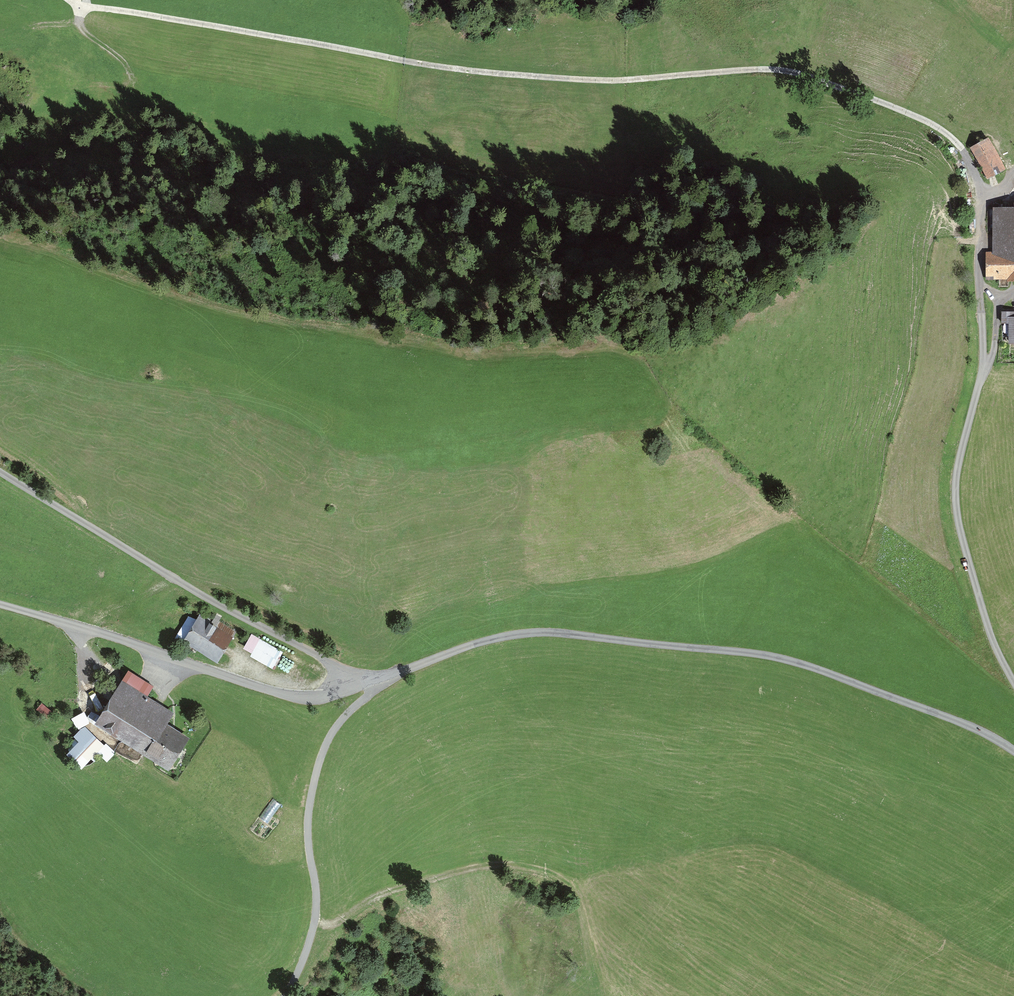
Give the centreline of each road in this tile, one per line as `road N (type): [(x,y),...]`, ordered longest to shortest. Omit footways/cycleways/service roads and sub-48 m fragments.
road 1 (unclassified): [(0,603),(307,697),(383,682),(468,646),(530,633),(761,654),(958,722),(1013,751)]
road 2 (track): [(981,195),(963,150),(940,129),(796,73),(608,81),(469,71),(68,0)]
road 3 (track): [(1013,682),(991,636),(956,509),(982,374),(981,195)]
road 4 (track): [(383,682),(220,607),(0,471)]
road 5 (track): [(83,88),(125,85),(129,76),(81,27),(78,6)]

